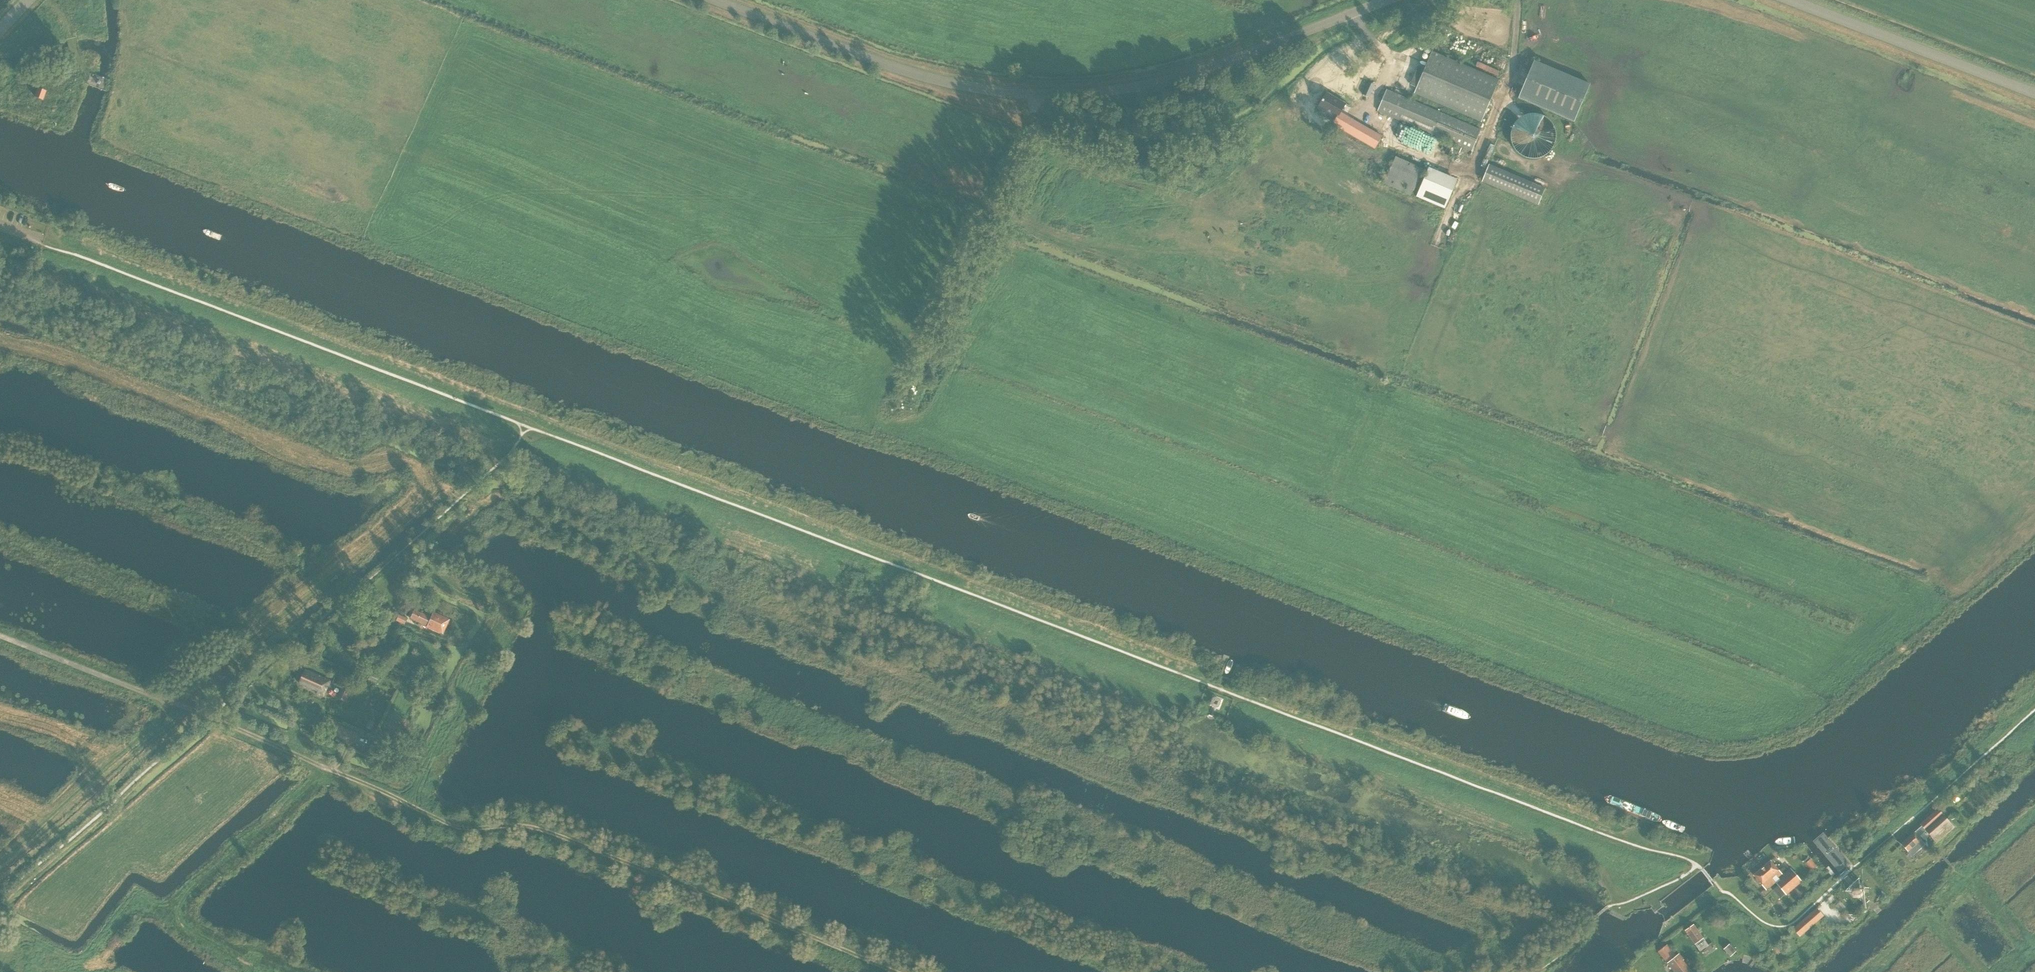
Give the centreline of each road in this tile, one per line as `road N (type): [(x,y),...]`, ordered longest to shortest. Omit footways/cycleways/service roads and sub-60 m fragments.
road 1 (track): [(0,635),(212,717),(453,826),(535,827),(902,971)]
road 2 (tertiary): [(1391,0),(1172,79),(1036,95),(906,71),(716,0)]
road 3 (track): [(903,407),(1035,121),(1036,95)]
road 4 (tertiary): [(2034,93),(1790,0)]
road 5 (track): [(166,700),(157,725),(0,862)]
road 6 (track): [(1237,132),(1194,148),(1148,152),(1035,121)]
road 7 (track): [(343,599),(321,590),(180,705)]

